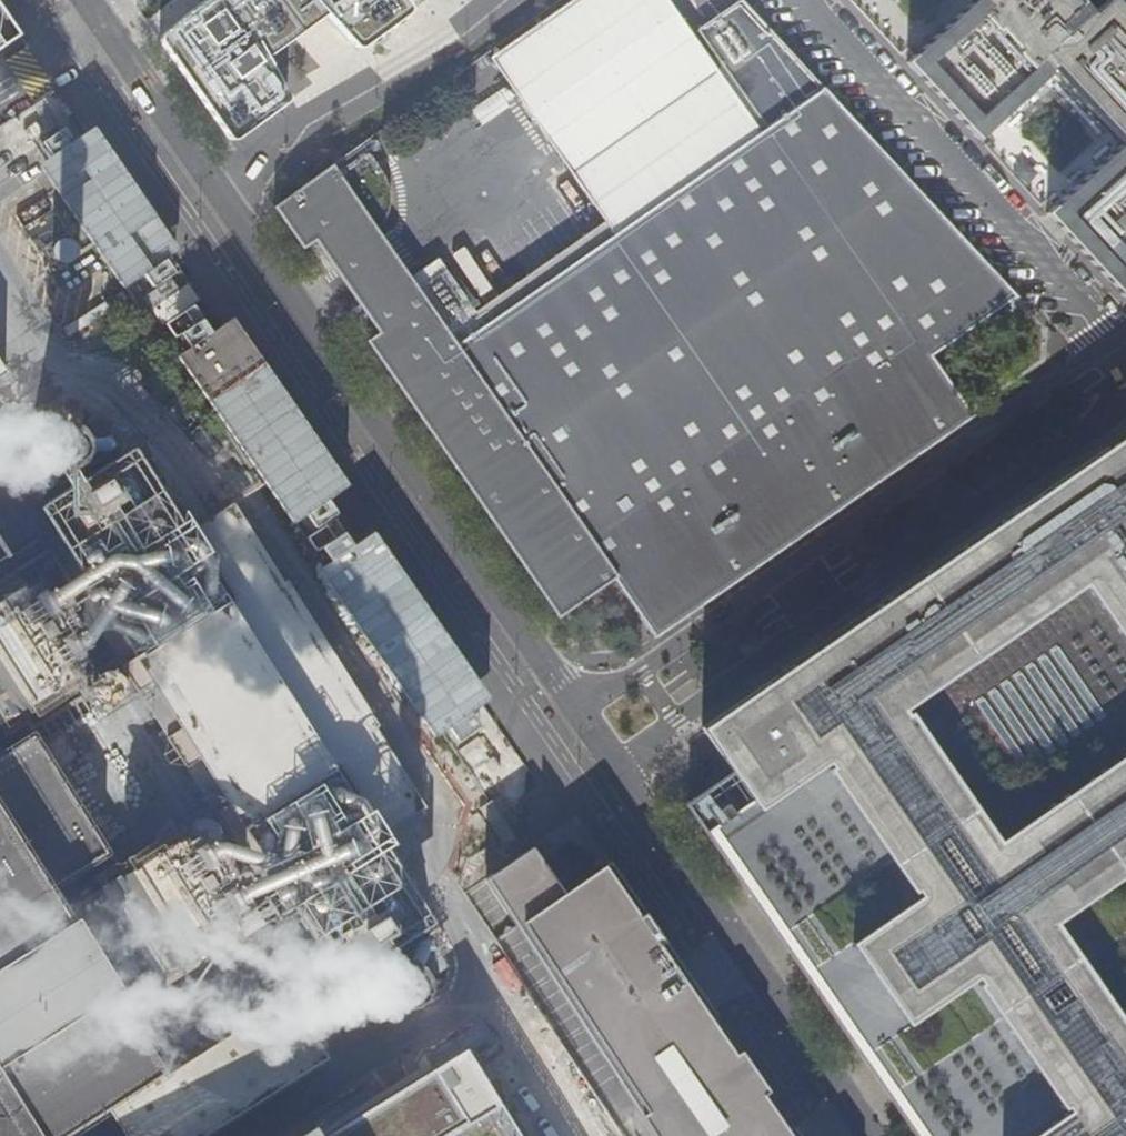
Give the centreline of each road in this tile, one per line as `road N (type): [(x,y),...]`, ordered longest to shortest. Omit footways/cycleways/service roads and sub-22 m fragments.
road 1 (residential): [(578,716),(1108,348)]
road 2 (residential): [(1125,407),(614,768)]
road 3 (unclassified): [(578,716),(232,213)]
road 4 (residential): [(1108,348),(785,0)]
road 5 (unclassified): [(872,1135),(614,768)]
road 6 (residential): [(232,213),(518,0)]
road 7 (unclassified): [(232,213),(85,0)]

